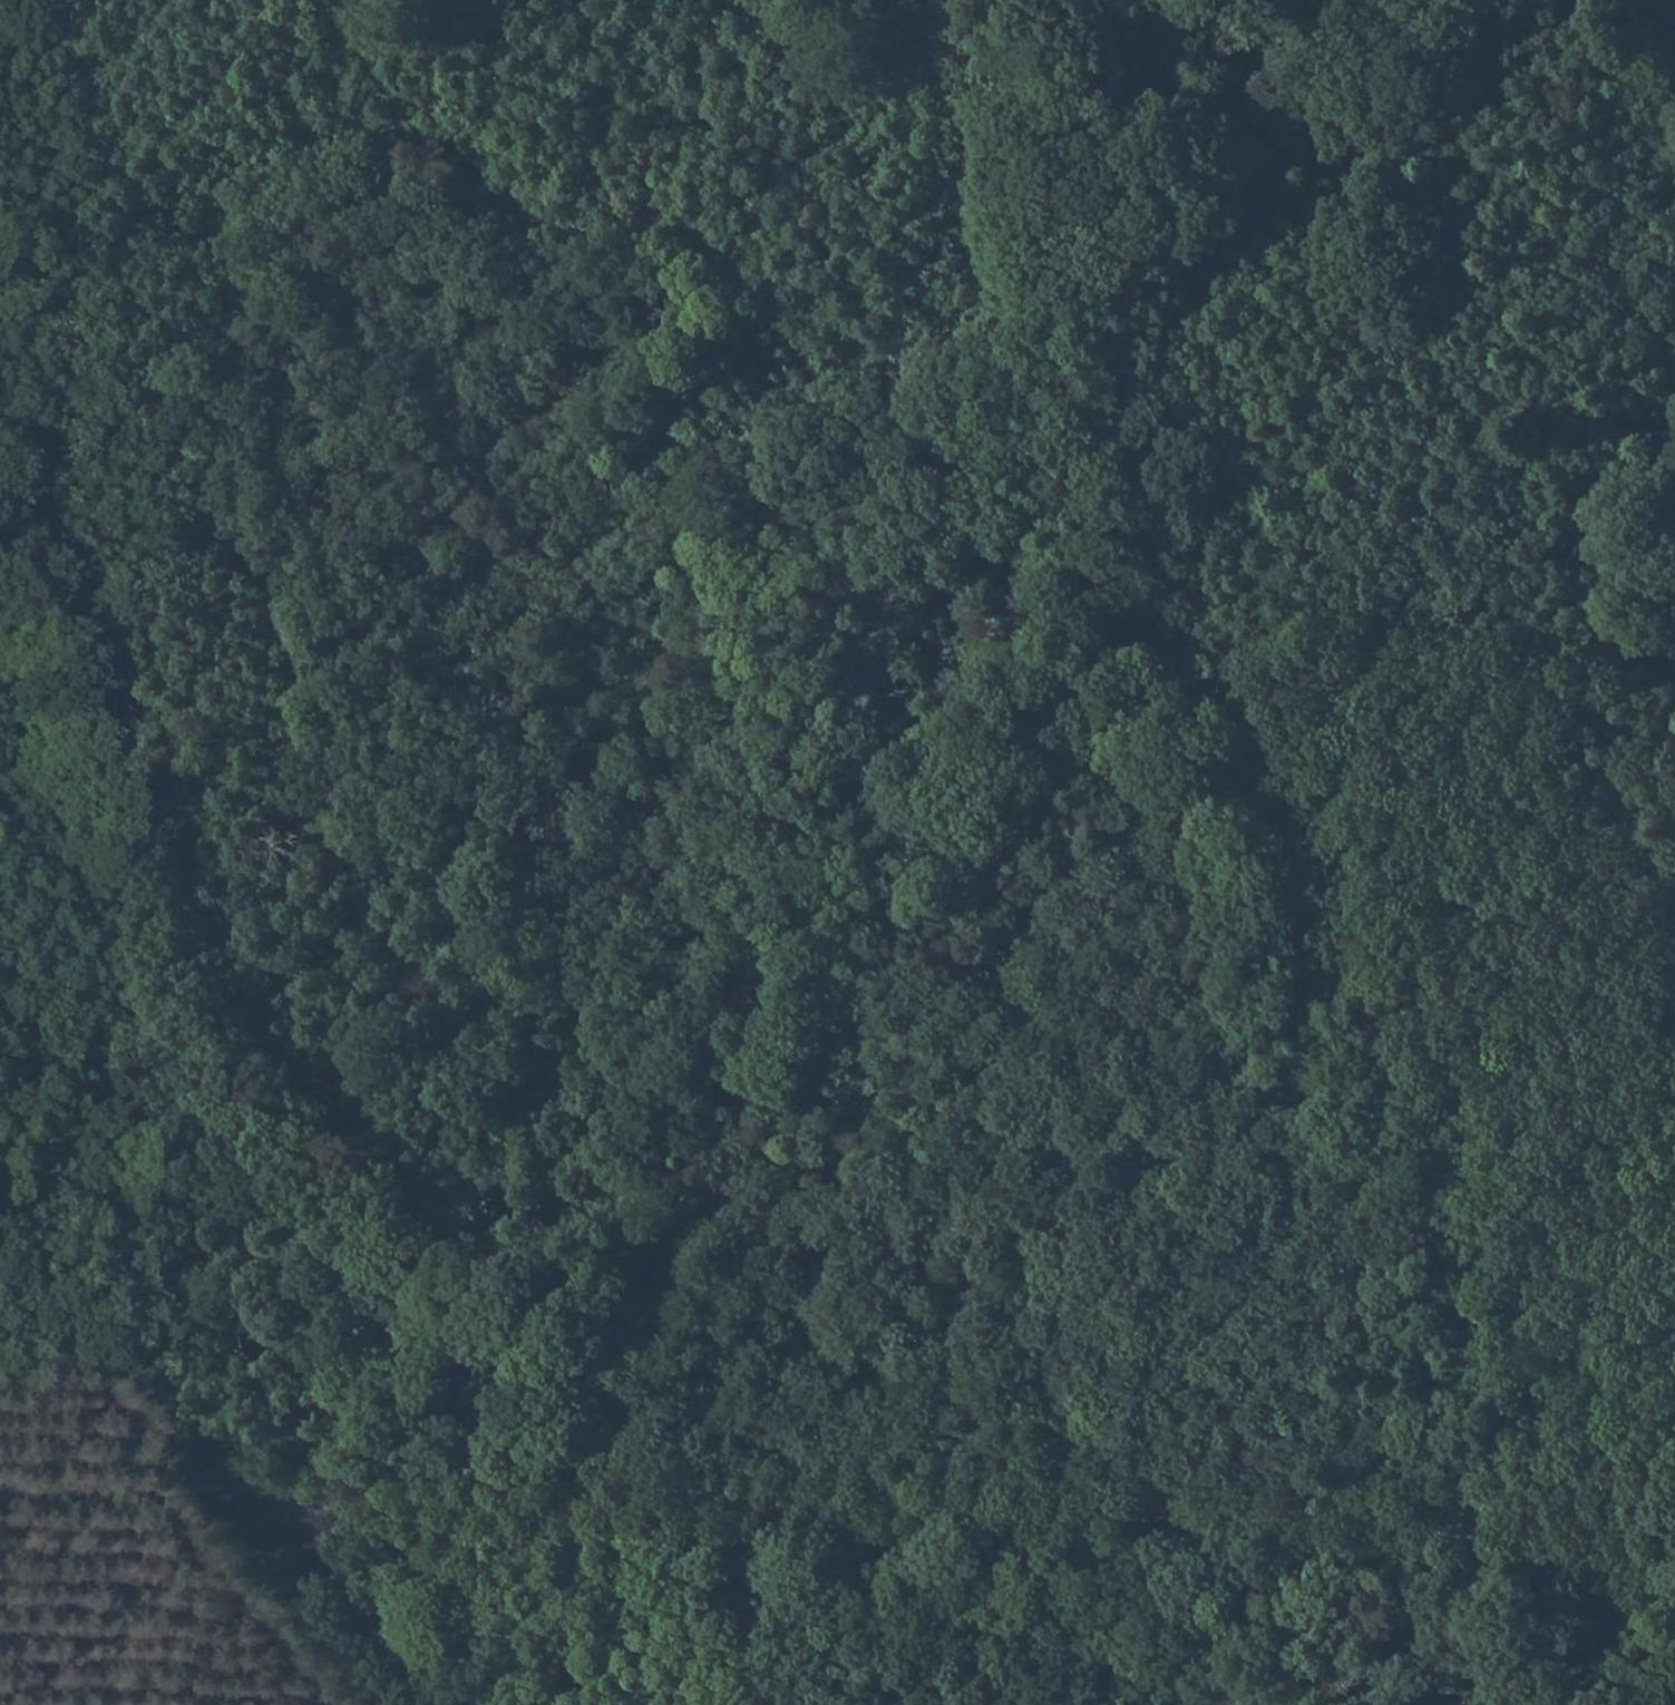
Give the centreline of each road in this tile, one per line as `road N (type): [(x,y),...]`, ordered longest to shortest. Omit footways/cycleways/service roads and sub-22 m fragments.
road 1 (track): [(1674,1455),(1464,1469),(301,1506)]

